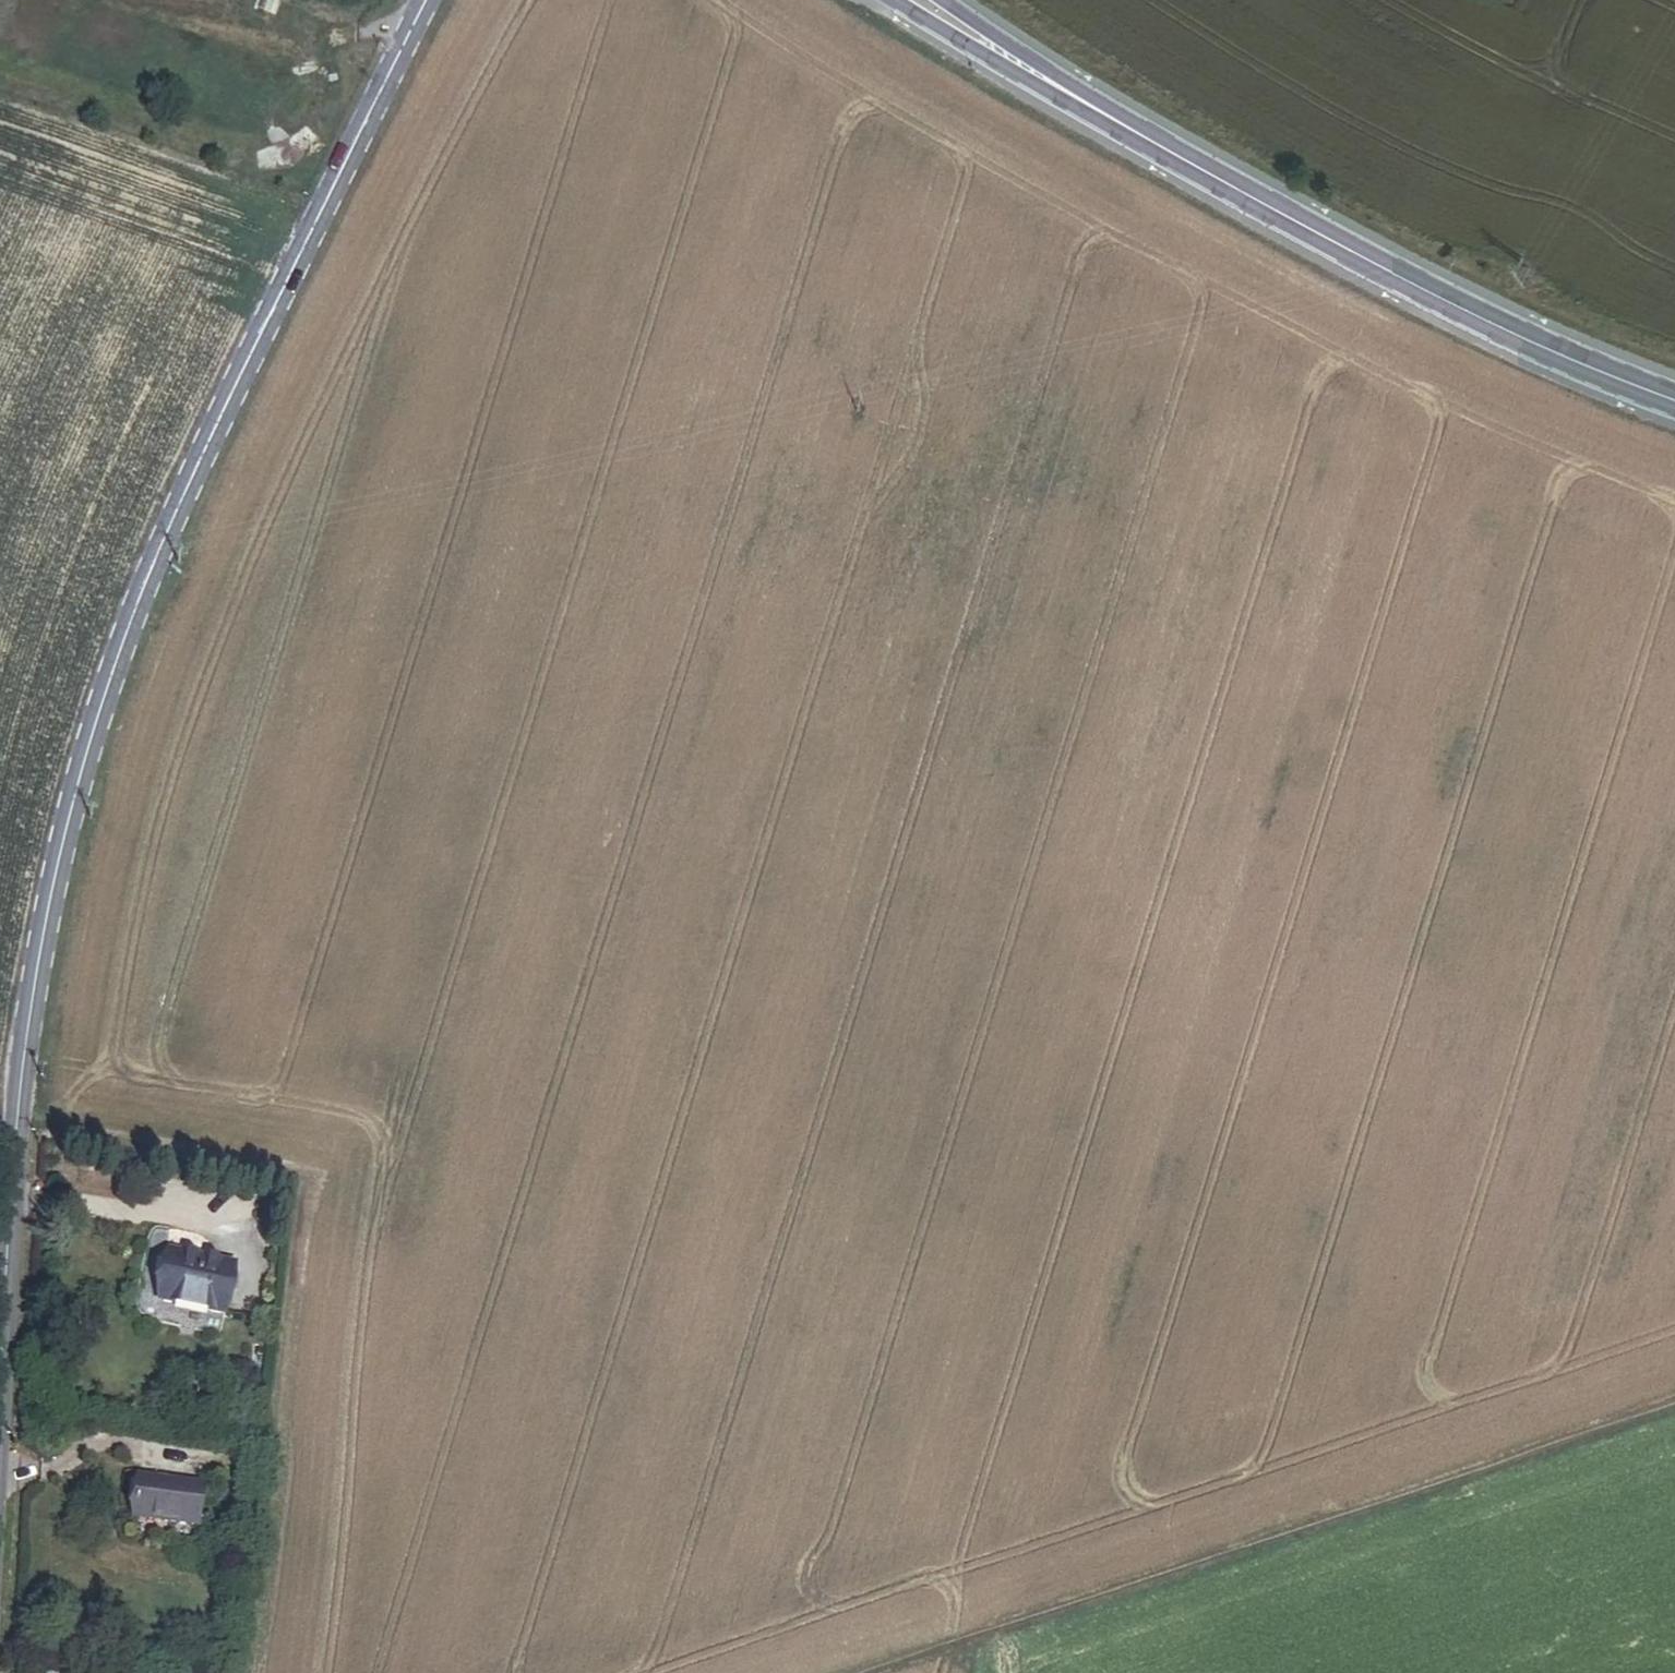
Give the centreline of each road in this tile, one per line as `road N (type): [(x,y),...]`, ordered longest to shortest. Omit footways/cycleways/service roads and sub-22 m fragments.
road 1 (tertiary): [(0,1353),(16,1124),(37,959),(75,795),(122,643),(196,461),(436,0)]
road 2 (track): [(862,1672),(1674,1373)]
road 3 (secondary): [(1674,393),(1501,327),(1063,97),(930,0)]

